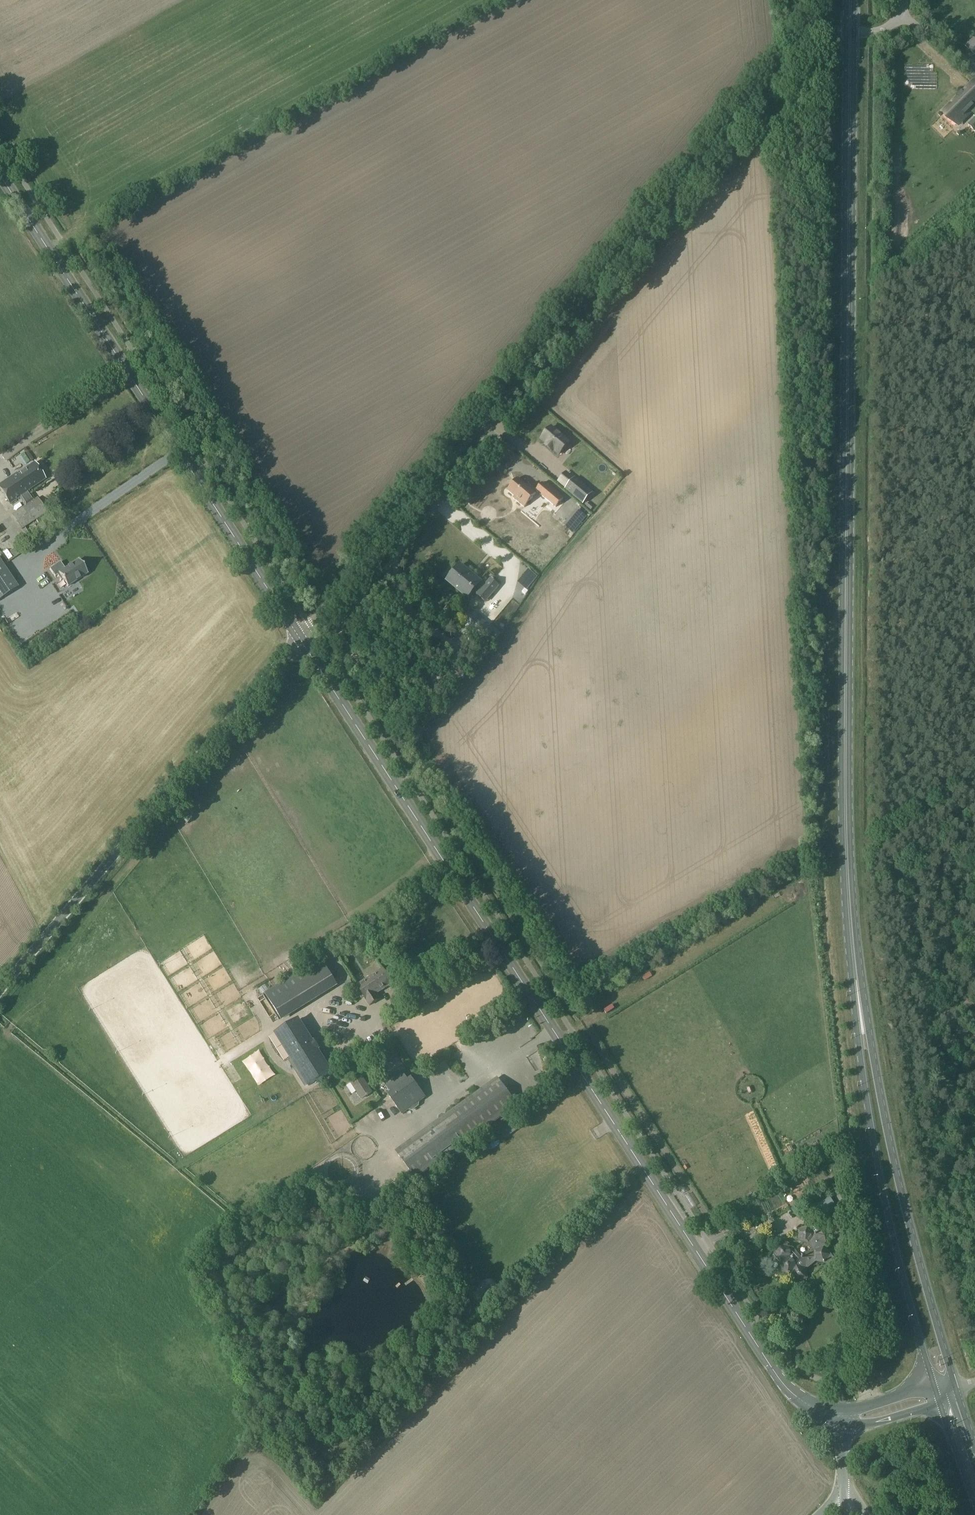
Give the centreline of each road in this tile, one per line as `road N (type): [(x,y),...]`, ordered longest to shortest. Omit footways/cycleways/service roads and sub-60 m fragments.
road 1 (secondary): [(844,1416),(815,1408),(779,1379),(299,635)]
road 2 (unclassified): [(299,635),(809,43),(821,34),(852,34)]
road 3 (primary): [(847,854),(852,34)]
road 4 (primary): [(847,854),(851,972),(882,1190),(939,1398)]
road 5 (primary): [(958,1392),(887,1134),(847,854)]
road 6 (secondary): [(299,635),(0,174)]
road 7 (unclassified): [(0,994),(299,635)]

